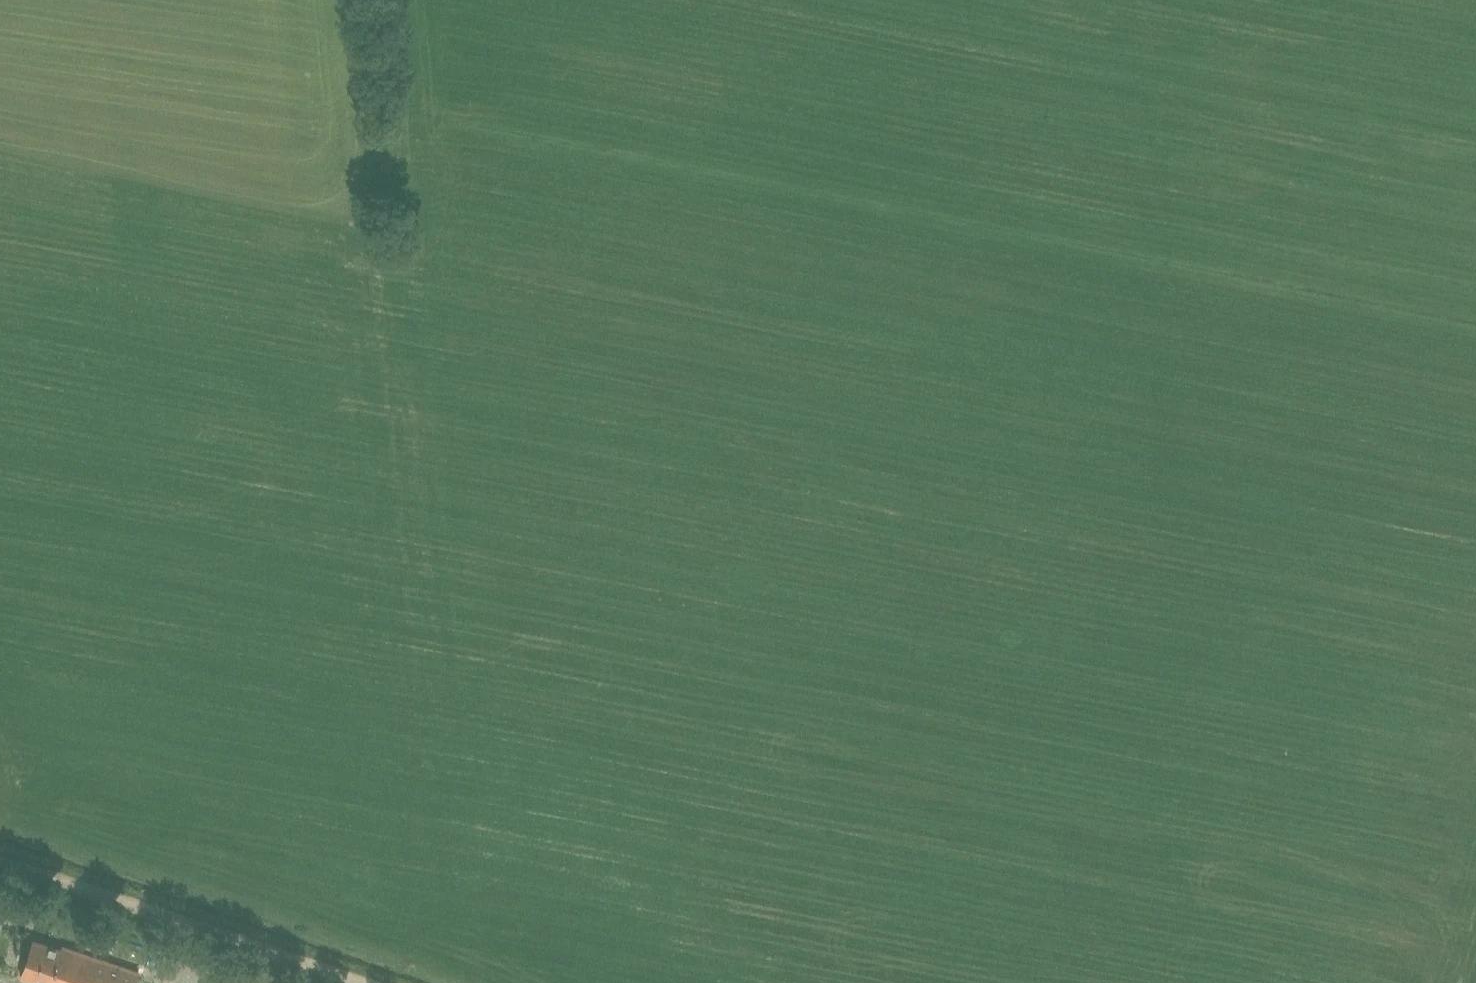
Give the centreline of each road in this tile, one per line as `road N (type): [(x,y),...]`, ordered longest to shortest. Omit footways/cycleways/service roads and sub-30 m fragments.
road 1 (track): [(364,982),(0,865)]

